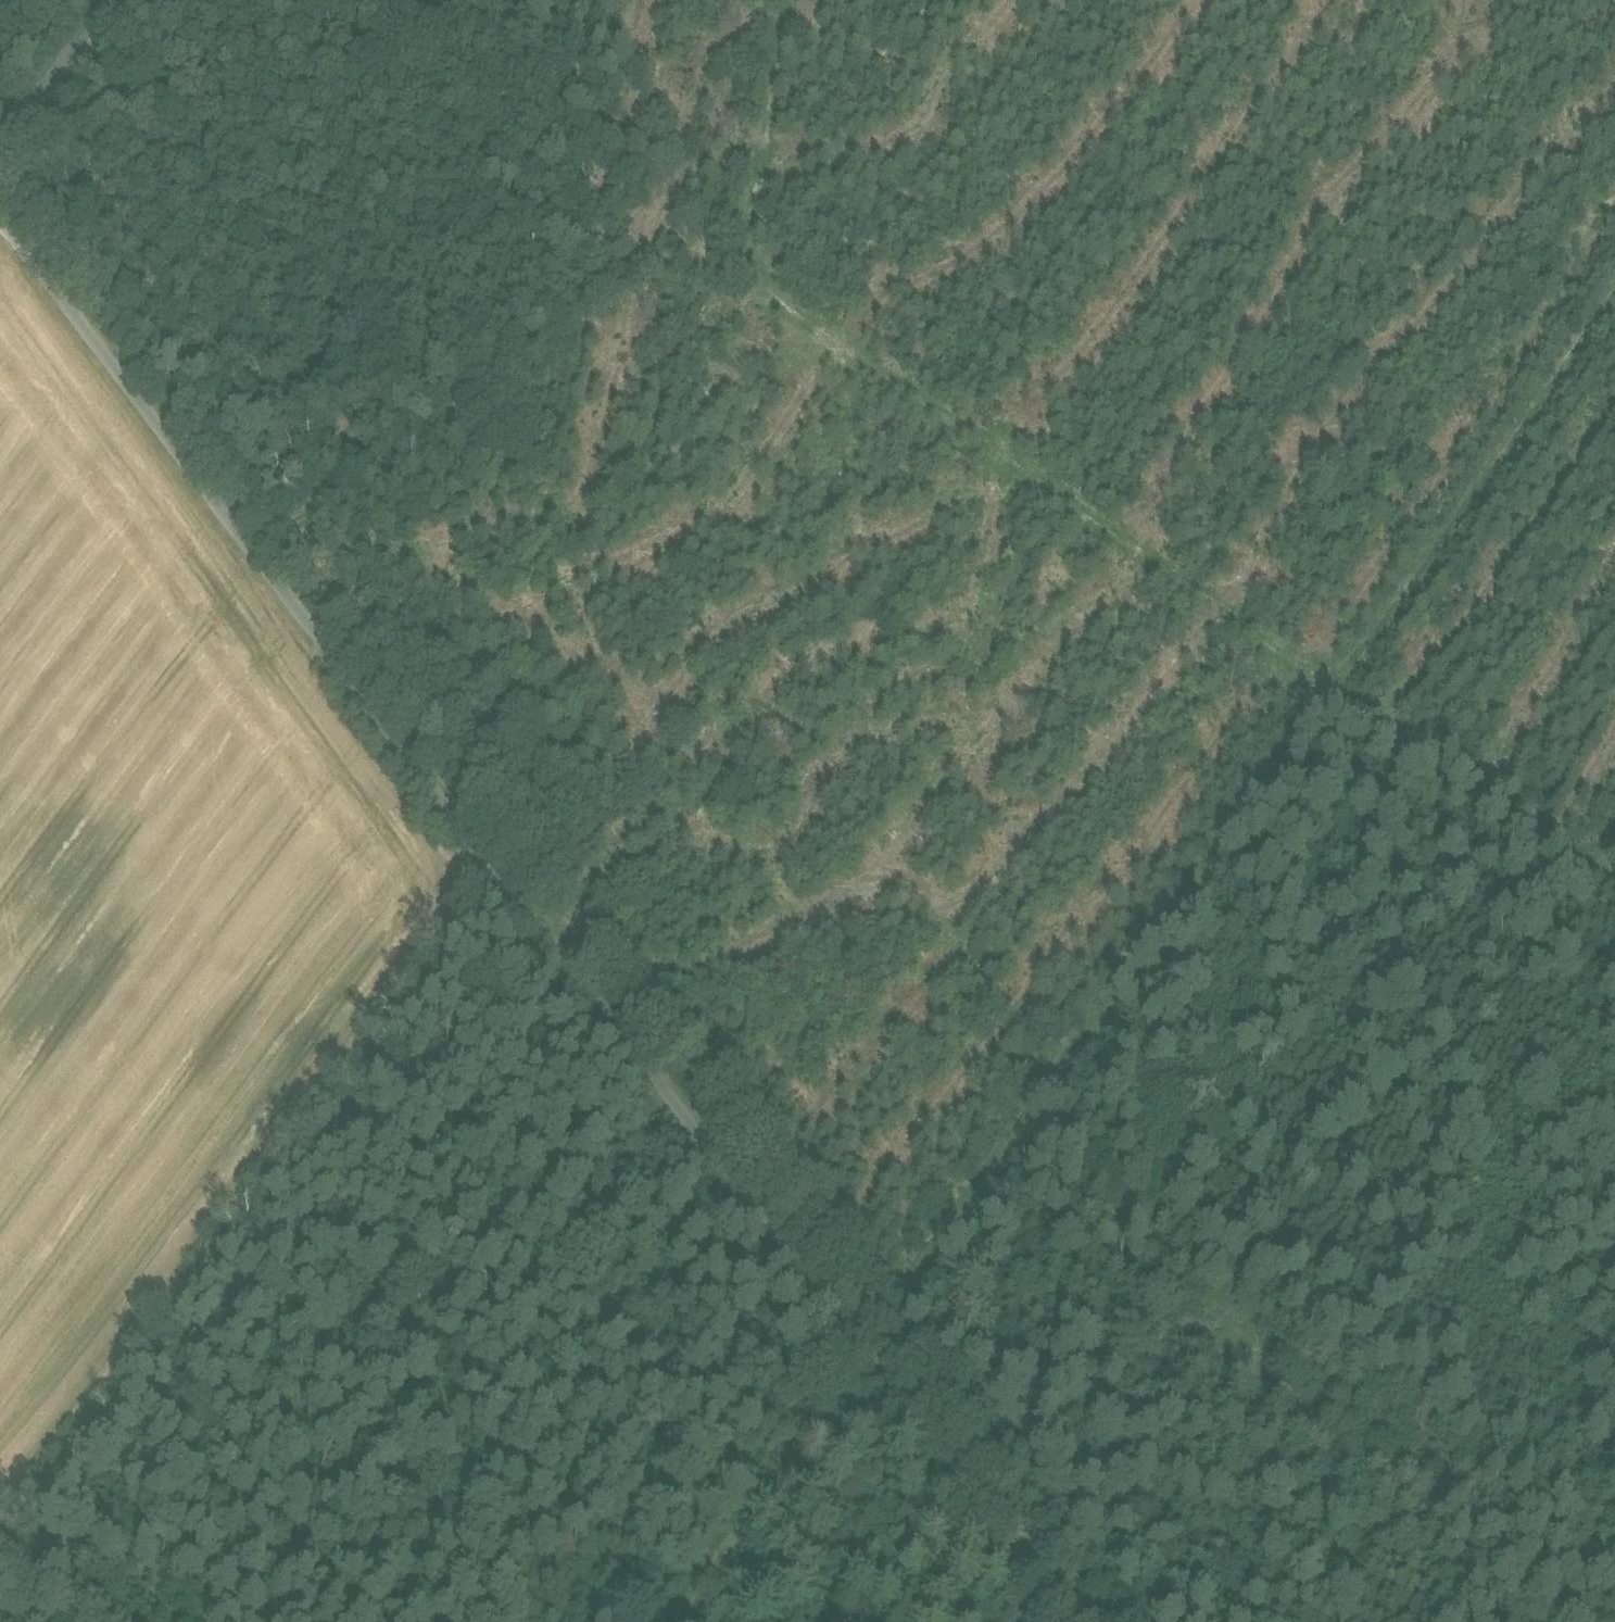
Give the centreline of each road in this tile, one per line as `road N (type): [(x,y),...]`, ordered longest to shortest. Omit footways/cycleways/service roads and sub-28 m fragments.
road 1 (residential): [(1076,1621),(299,633),(119,373),(0,225)]
road 2 (residential): [(0,151),(113,0)]

